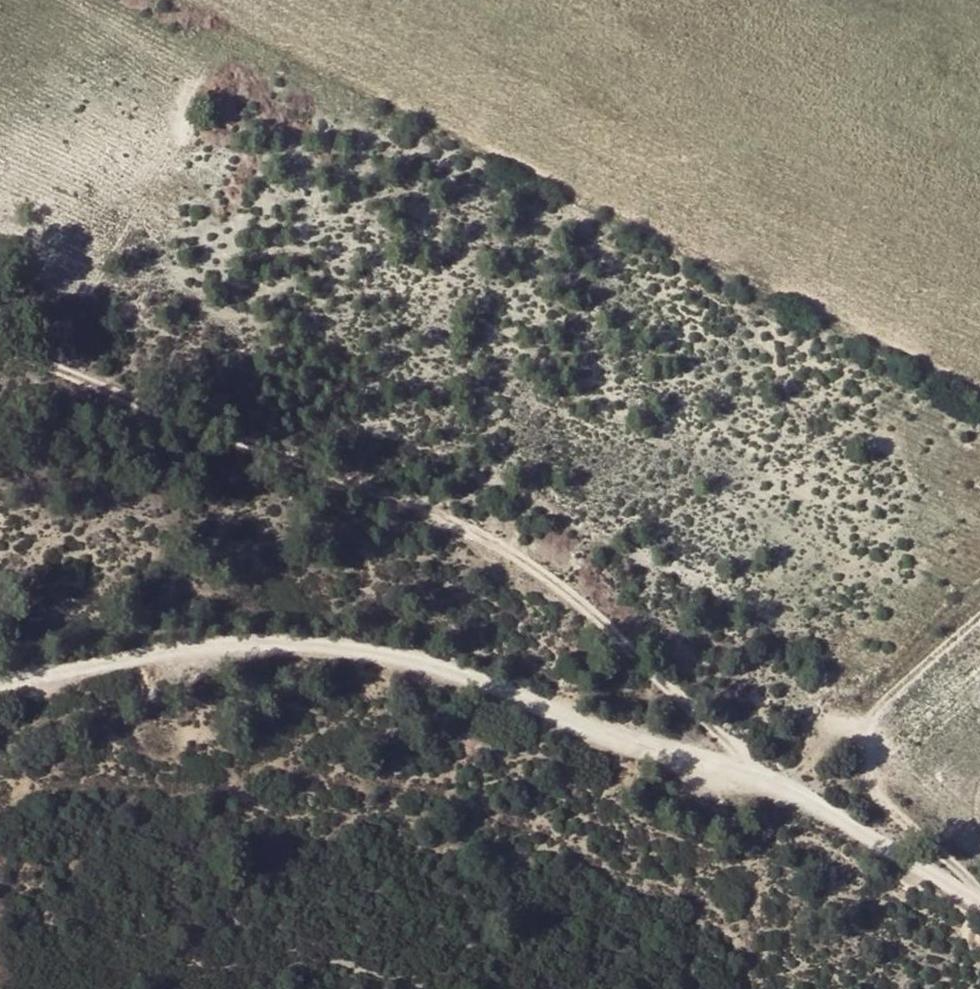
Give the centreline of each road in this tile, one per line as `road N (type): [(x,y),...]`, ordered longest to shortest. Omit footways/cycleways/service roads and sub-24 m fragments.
road 1 (unclassified): [(979,902),(852,830),(514,697),(291,652),(70,676),(0,699)]

